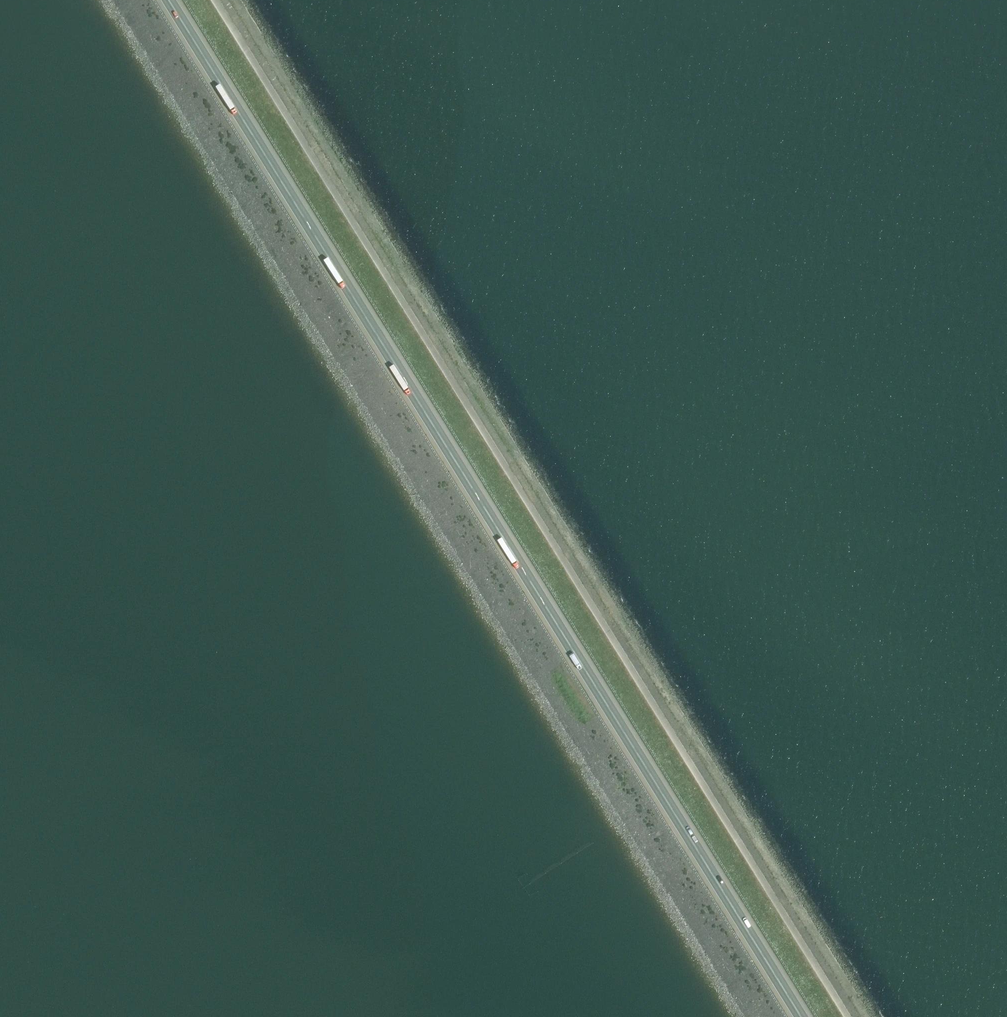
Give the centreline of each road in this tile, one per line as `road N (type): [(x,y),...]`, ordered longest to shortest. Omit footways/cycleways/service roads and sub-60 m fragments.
road 1 (trunk): [(801,1016),(168,0)]

